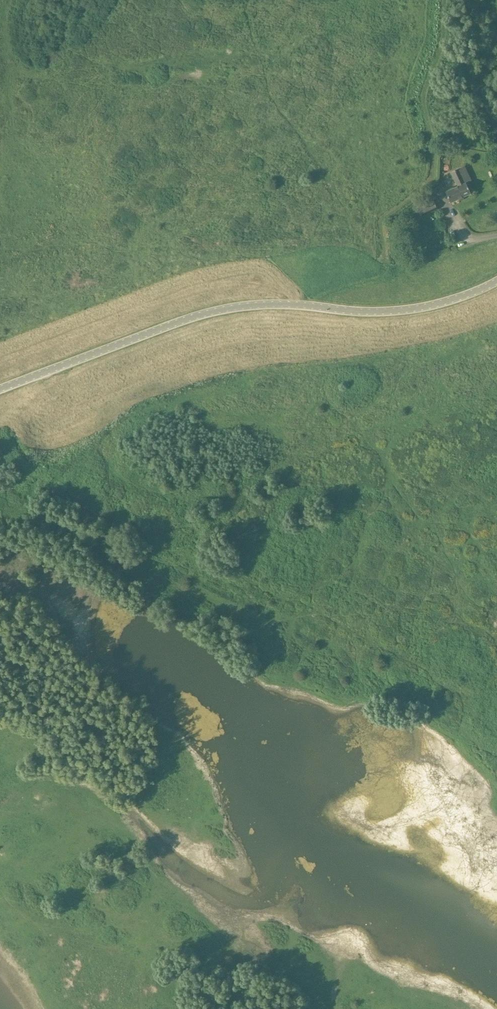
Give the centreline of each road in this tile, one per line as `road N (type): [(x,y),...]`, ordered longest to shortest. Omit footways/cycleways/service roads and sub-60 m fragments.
road 1 (unclassified): [(0,389),(211,311),(256,304),(411,309),(496,281)]

